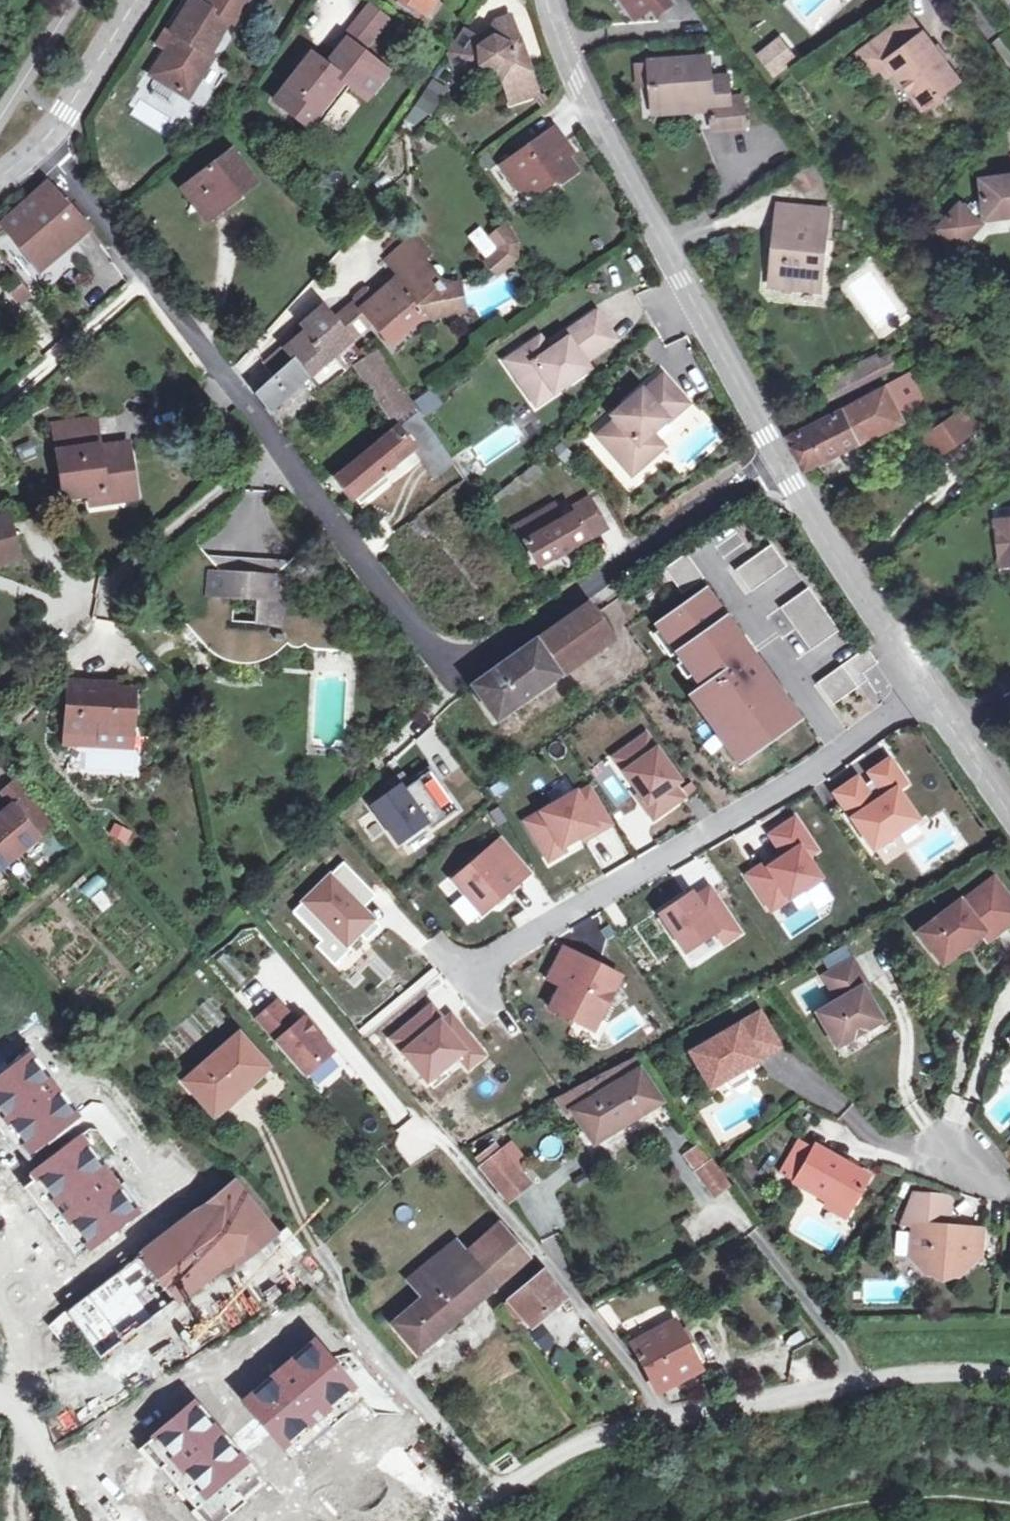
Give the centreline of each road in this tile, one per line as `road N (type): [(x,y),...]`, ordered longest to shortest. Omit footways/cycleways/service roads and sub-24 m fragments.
road 1 (residential): [(782,465),(711,499),(486,653),(456,662),(417,635),(47,144)]
road 2 (residential): [(1009,1378),(943,1373),(854,1380),(653,1418),(572,1446),(457,1520)]
road 3 (residential): [(782,465),(624,179),(579,90),(547,0)]
road 4 (residential): [(951,725),(782,465)]
road 5 (residential): [(70,1520),(0,1355)]
road 6 (residential): [(136,0),(47,144)]

